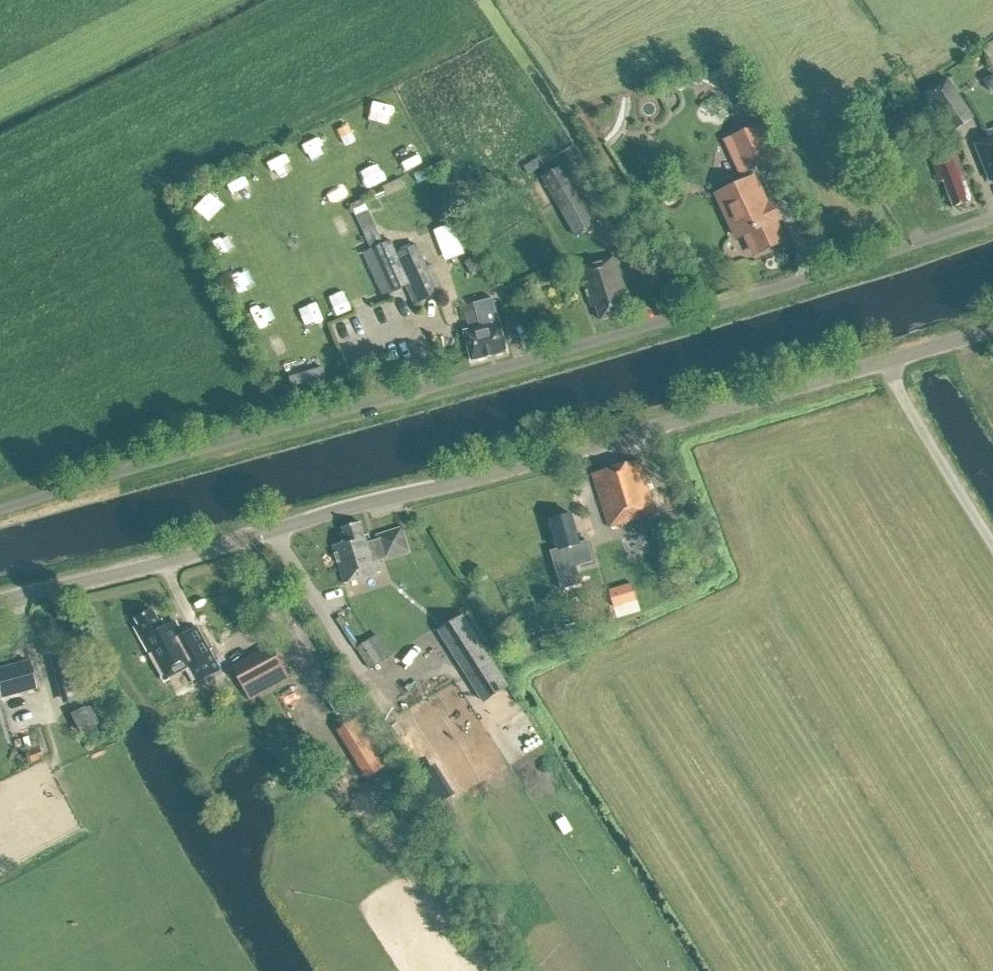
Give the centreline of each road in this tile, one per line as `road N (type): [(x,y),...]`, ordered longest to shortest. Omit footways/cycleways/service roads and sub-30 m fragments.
road 1 (unclassified): [(0,509),(726,303),(992,217)]
road 2 (unclassified): [(0,601),(992,328)]

